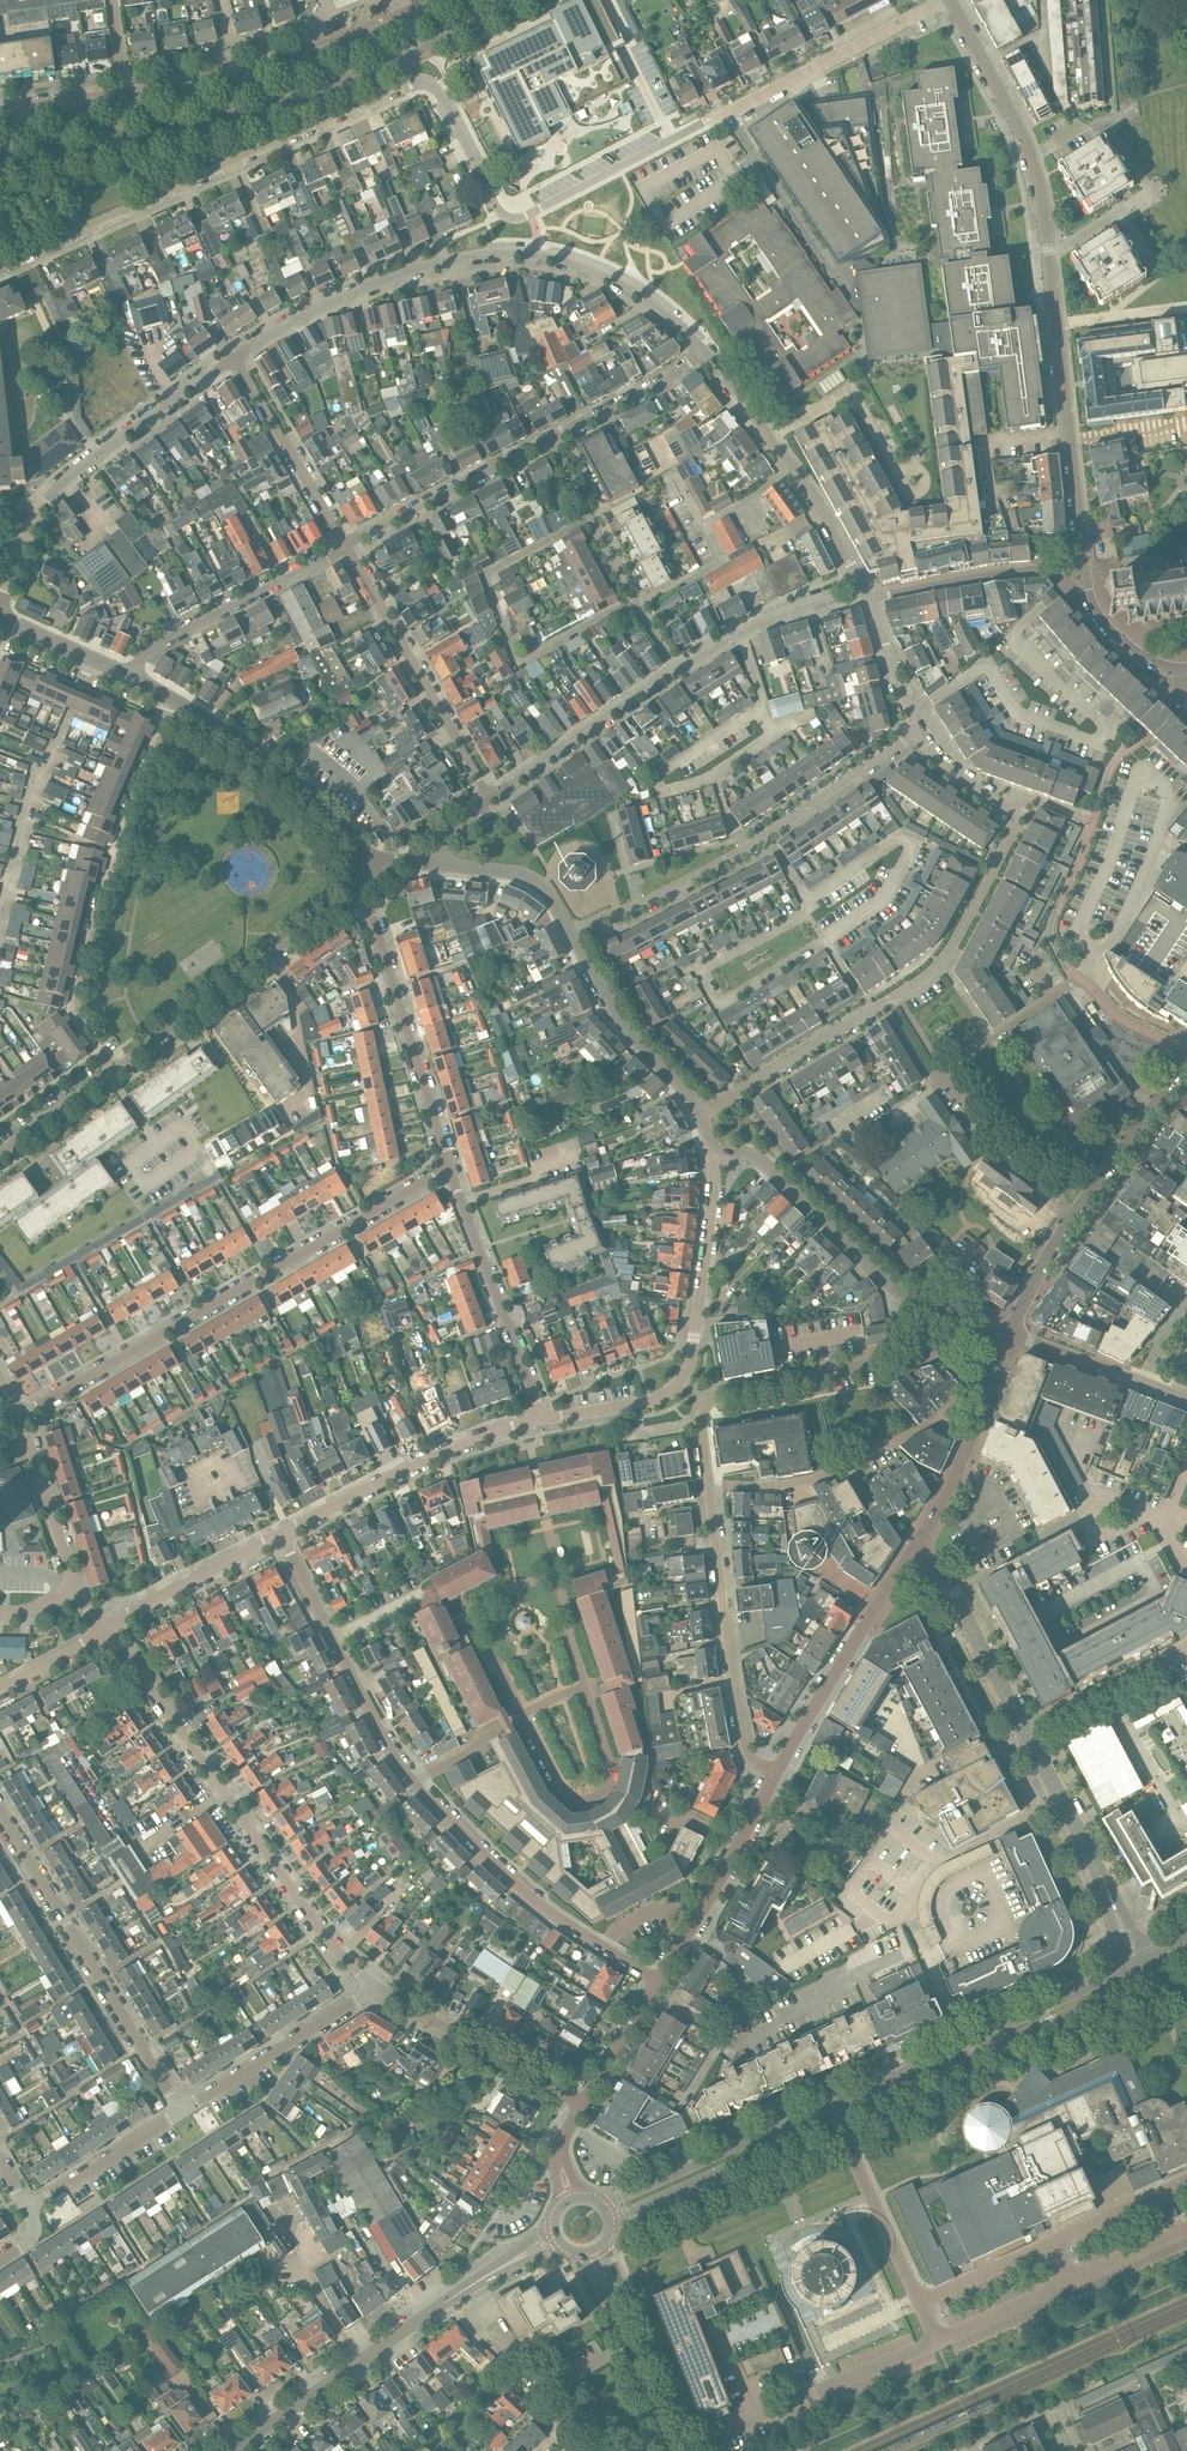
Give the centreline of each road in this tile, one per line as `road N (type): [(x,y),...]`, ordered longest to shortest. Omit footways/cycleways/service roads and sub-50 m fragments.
road 1 (residential): [(701,1118),(924,978),(958,939),(1015,816),(940,765),(919,735)]
road 2 (residential): [(498,208),(512,217),(535,212),(935,0)]
road 3 (residential): [(22,1414),(449,1168)]
road 4 (residential): [(0,268),(425,82)]
road 5 (residential): [(374,1988),(322,1934),(107,1630)]
road 6 (secondary): [(0,166),(274,109),(421,52)]
road 7 (residential): [(1081,564),(1030,158)]
road 8 (residential): [(573,933),(640,908),(746,848),(919,735)]
road 9 (residential): [(116,1066),(76,1007),(76,989),(123,824),(173,698)]
road 10 (unclassified): [(541,1418),(655,1400),(682,1380),(710,1216),(712,1157)]
road 11 (residential): [(0,611),(45,491),(234,357)]
road 12 (residential): [(708,1485),(699,1415),(706,1399),(907,1358),(945,1336),(950,1319)]
road 13 (residential): [(819,2391),(935,2343),(845,2135)]
road 14 (residential): [(179,2111),(0,1816)]
road 15 (tertiary): [(1139,1964),(831,2103)]
road 16 (residential): [(1081,1204),(979,1113),(959,1073),(967,1052),(1078,977)]
road 17 (tertiary): [(230,2450),(497,2271)]
road 18 (residential): [(659,1977),(531,1898),(413,1781)]
road 19 (residential): [(116,1066),(370,888)]
road 20 (residential): [(777,1771),(746,1754),(708,1485)]
road 21 (residential): [(845,2135),(1105,2017),(1106,1996)]
road 22 (residential): [(234,357),(340,298),(411,271),(518,251)]
road 23 (unclassified): [(950,1319),(896,1290),(753,1155),(712,1157)]
road 24 (tertiary): [(837,2119),(1106,1996)]
road 25 (secondary): [(405,19),(288,61),(123,98)]
road 26 (residential): [(449,1168),(370,888)]
road 27 (residential): [(492,799),(348,548)]
road 28 (unclassified): [(281,1533),(406,1468),(541,1418)]
road 29 (residential): [(862,587),(822,511),(706,352)]
road 30 (residential): [(413,1781),(281,1533)]
road 31 (residential): [(708,1485),(811,1484),(933,1425),(968,1439)]
road 32 (residential): [(541,1418),(449,1168)]
road 33 (unclassified): [(382,857),(367,853),(278,767),(173,698)]
road 34 (residential): [(677,669),(552,438)]
road 35 (residential): [(132,677),(152,648),(348,548)]
road 36 (residential): [(1139,1964),(1026,1736)]
road 37 (unclassified): [(777,1771),(910,1557)]
road 38 (tertiary): [(831,2103),(602,2202)]
road 39 (tertiary): [(613,2227),(837,2119)]
road 40 (residential): [(585,1687),(611,1768),(605,1795),(593,1801),(566,1796),(523,1714)]
road 41 (residential): [(584,2102),(374,1988)]
road 42 (unclassified): [(659,1977),(777,1771)]
road 43 (residential): [(348,548),(552,438)]
road 44 (residential): [(179,2111),(374,1988)]
road 45 (unclassified): [(701,1118),(685,1089),(626,1031),(573,933)]
road 46 (residential): [(492,799),(677,669)]
road 47 (residential): [(348,548),(234,357)]
road 48 (residential): [(706,352),(640,294),(570,262),(518,251)]
road 49 (residential): [(1026,1736),(953,1592),(910,1557)]
road 50 (residential): [(868,599),(1081,564)]
road 51 (residential): [(523,1714),(469,1614),(556,1572)]
road 52 (residential): [(677,669),(782,612),(862,587)]
road 53 (residential): [(1186,1565),(1142,1508),(1110,1500),(1025,1542)]
road 54 (residential): [(1081,1204),(1186,1054)]
road 55 (residential): [(1186,1651),(1026,1736)]
road 56 (residential): [(26,2208),(179,2111)]
road 57 (residential): [(77,1584),(22,1414)]
road 58 (residential): [(1030,158),(950,0)]
road 59 (residential): [(552,438),(706,352)]
road 60 (unclassified): [(573,933),(541,885),(520,874),(438,862)]
road 61 (unclassified): [(107,1630),(248,1550)]
road 62 (residential): [(1186,671),(1134,652),(1106,625),(1081,564)]
road 63 (residential): [(1009,1336),(1081,1204)]
road 64 (unclassified): [(584,2102),(659,1977)]
road 65 (residential): [(498,208),(425,82)]
road 66 (residential): [(919,735),(868,599)]
road 67 (unclassified): [(132,677),(0,617)]
road 68 (residential): [(0,1150),(116,1066)]
road 69 (residential): [(1009,1336),(1139,1383)]
road 70 (unclassified): [(910,1557),(968,1439)]
road 71 (residential): [(1186,1045),(1135,1026),(1078,977)]
road 72 (residential): [(523,1714),(413,1781)]
road 73 (secondary): [(123,98),(0,120)]
road 74 (unclassified): [(0,1688),(107,1630)]

